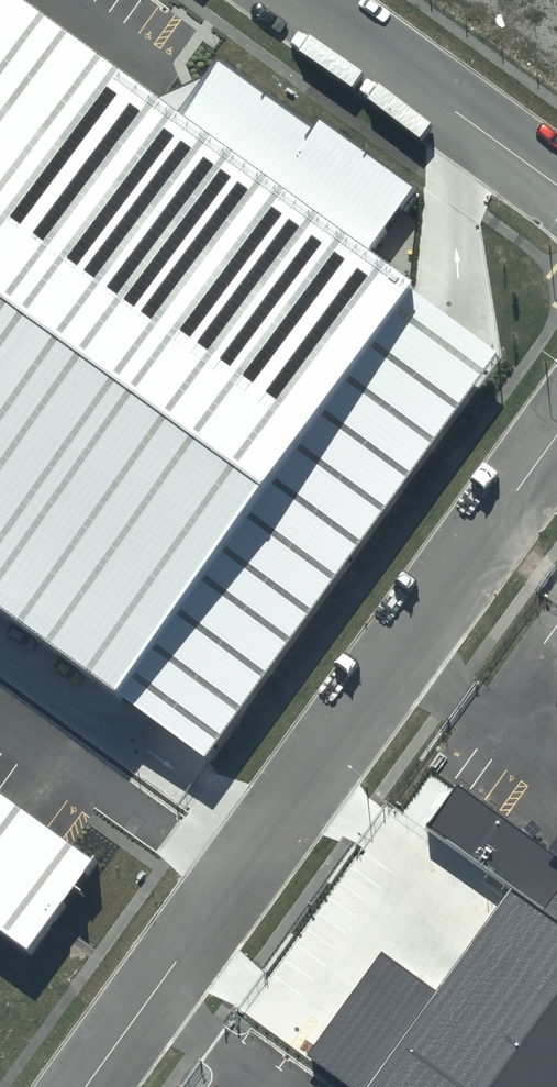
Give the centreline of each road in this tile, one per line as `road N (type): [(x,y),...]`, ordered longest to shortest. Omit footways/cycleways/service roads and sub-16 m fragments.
road 1 (unclassified): [(231,884),(556,437)]
road 2 (unclassified): [(304,0),(556,183)]
road 3 (unclassified): [(83,1086),(231,884)]

